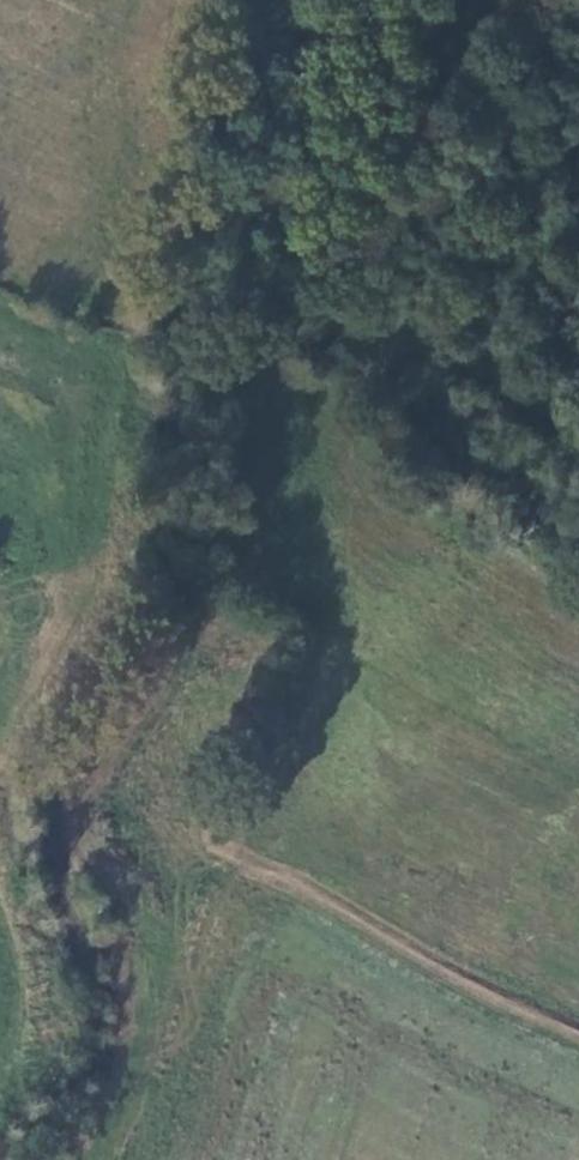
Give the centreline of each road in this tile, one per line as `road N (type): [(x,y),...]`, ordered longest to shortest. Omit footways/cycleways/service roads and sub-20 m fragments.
road 1 (track): [(578,523),(376,369),(413,324),(513,149),(578,68)]

